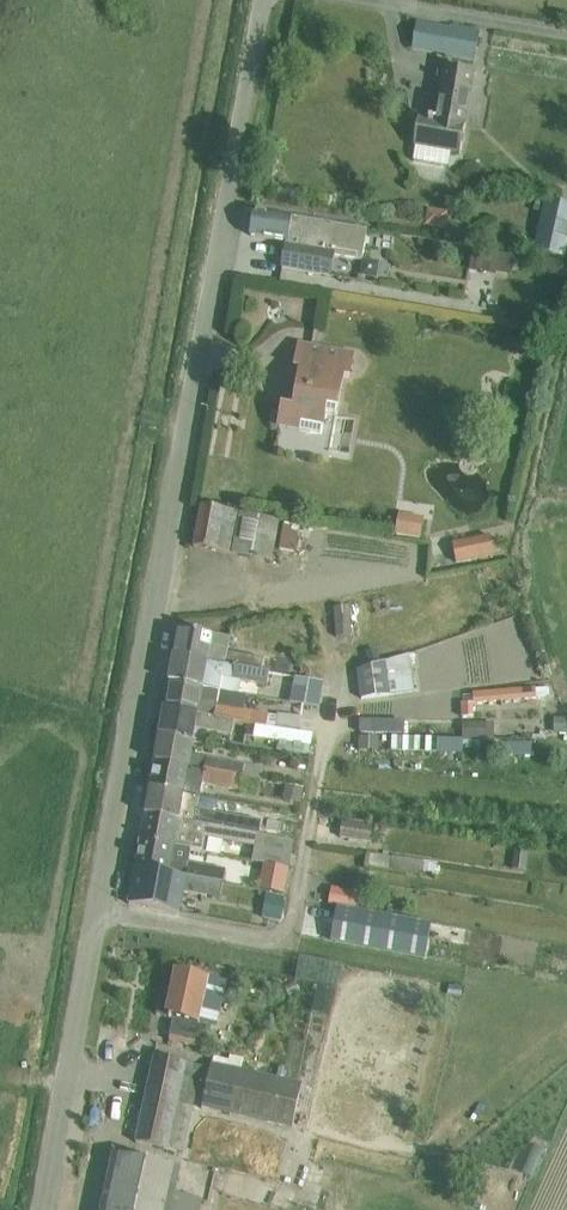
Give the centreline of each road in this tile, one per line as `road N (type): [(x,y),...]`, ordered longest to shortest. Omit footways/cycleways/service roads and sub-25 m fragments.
road 1 (unclassified): [(44,1209),(261,0)]

